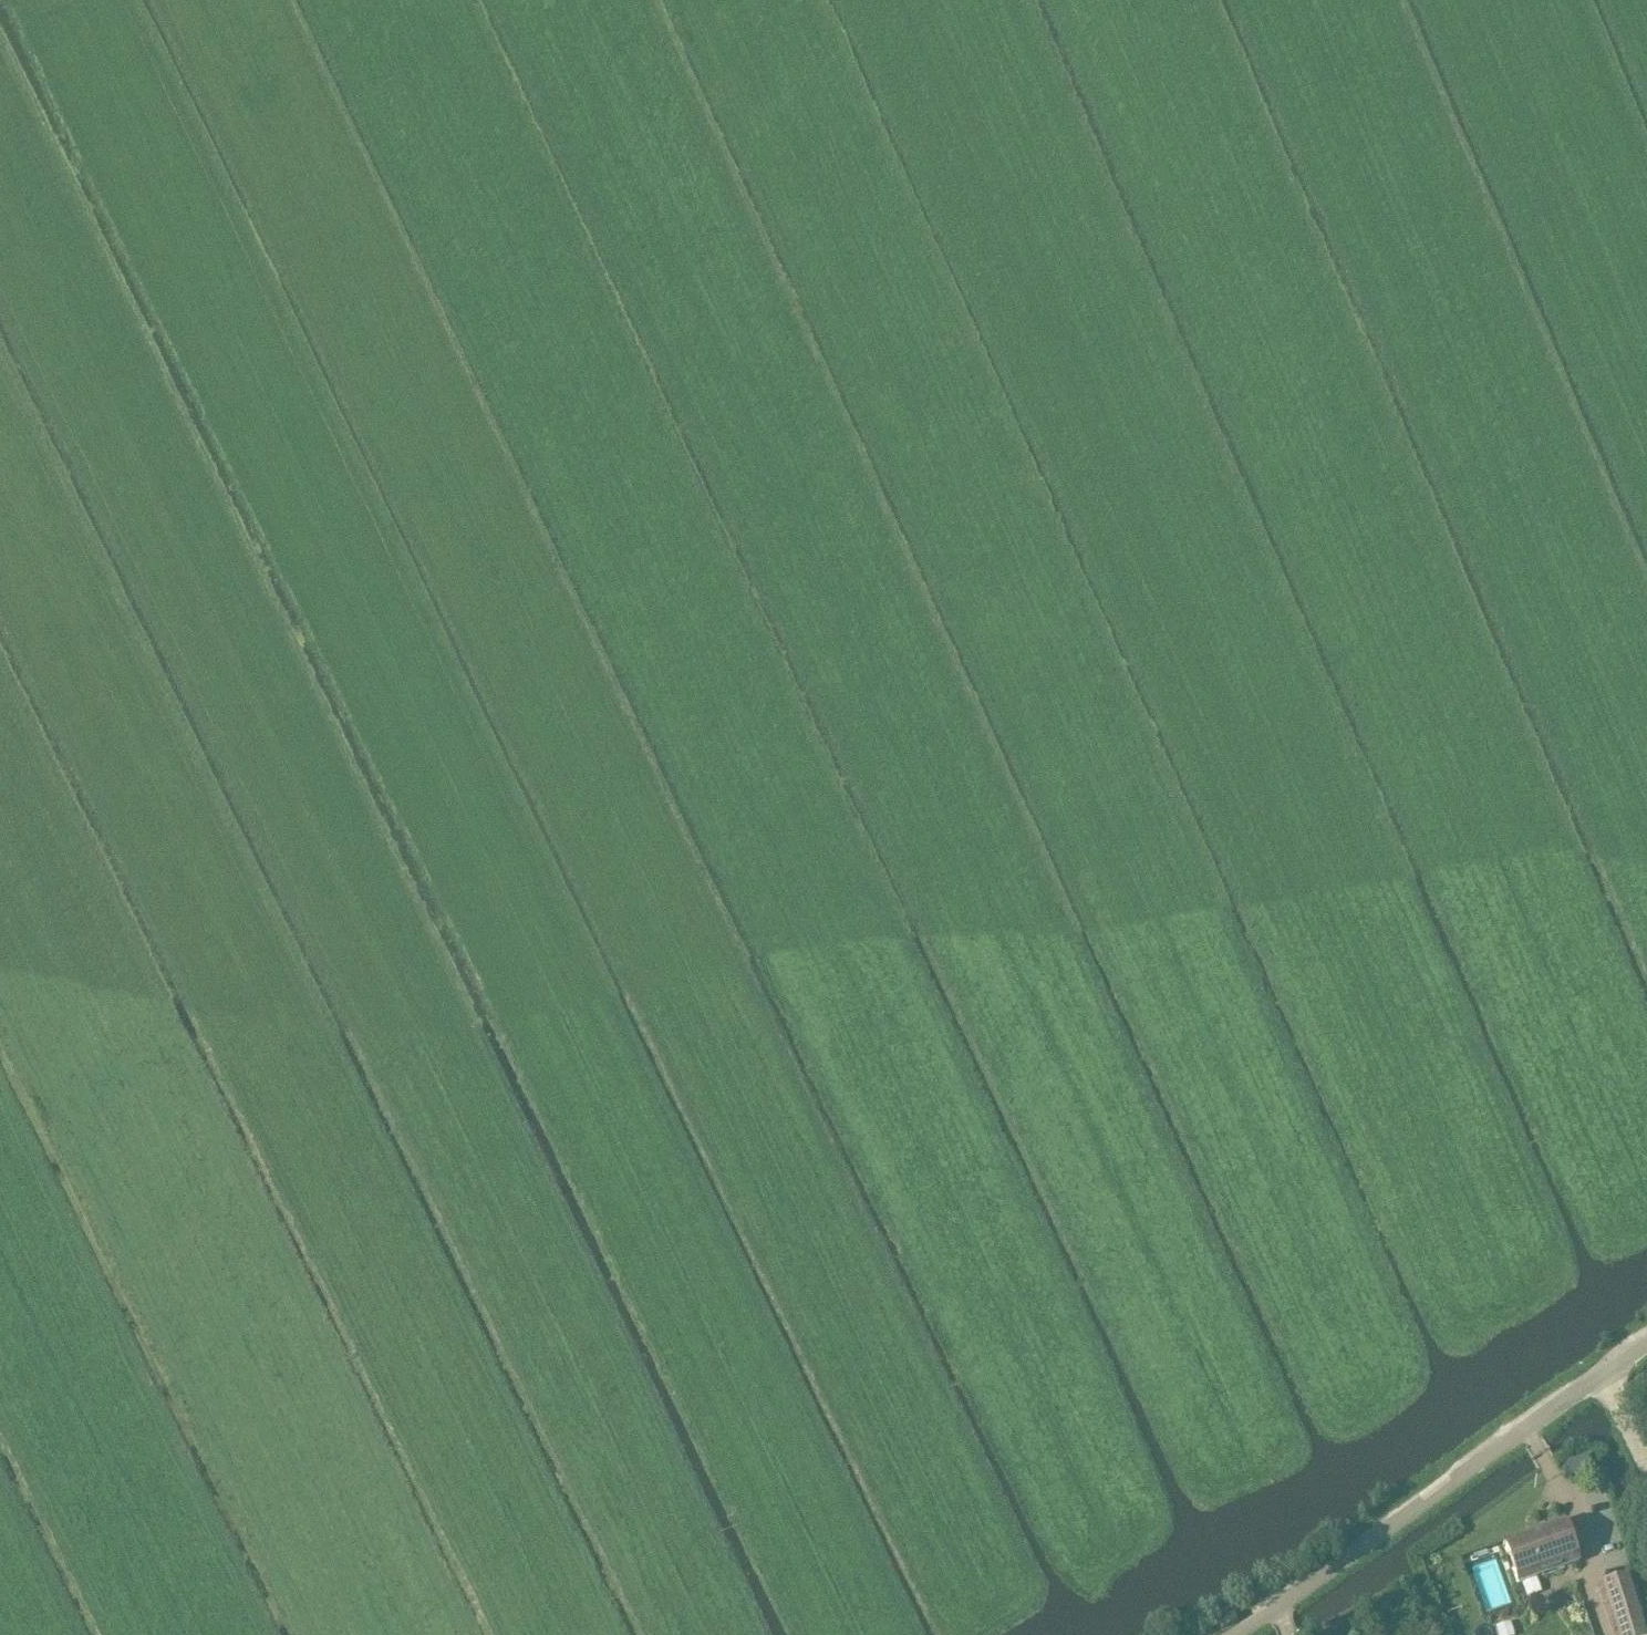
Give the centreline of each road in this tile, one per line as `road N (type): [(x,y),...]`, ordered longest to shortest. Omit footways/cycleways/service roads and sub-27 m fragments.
road 1 (unclassified): [(1231,1634),(1646,1348)]

